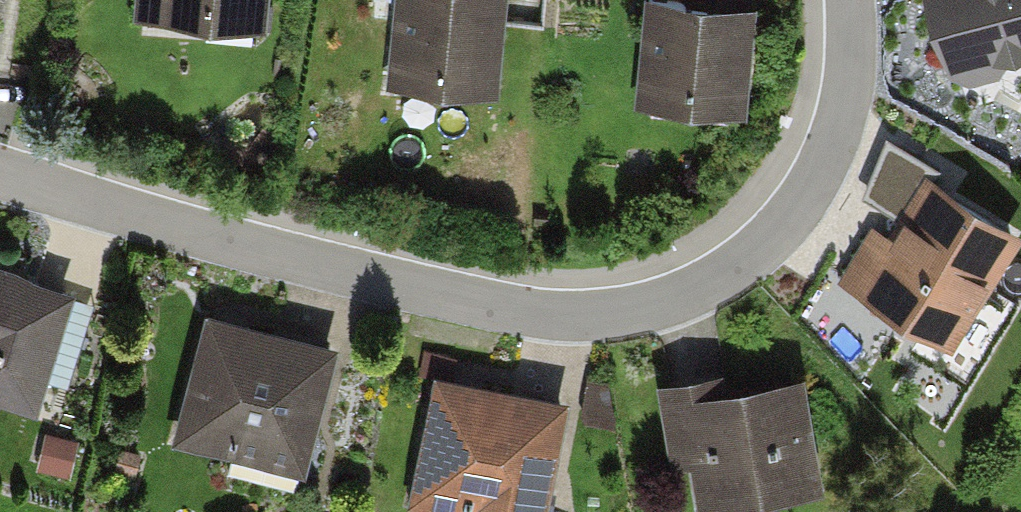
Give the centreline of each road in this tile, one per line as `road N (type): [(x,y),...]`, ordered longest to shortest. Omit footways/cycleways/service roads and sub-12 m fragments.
road 1 (residential): [(0,172),(260,253),(490,304),(600,315),(703,282),(795,204),(841,105),(846,0)]

